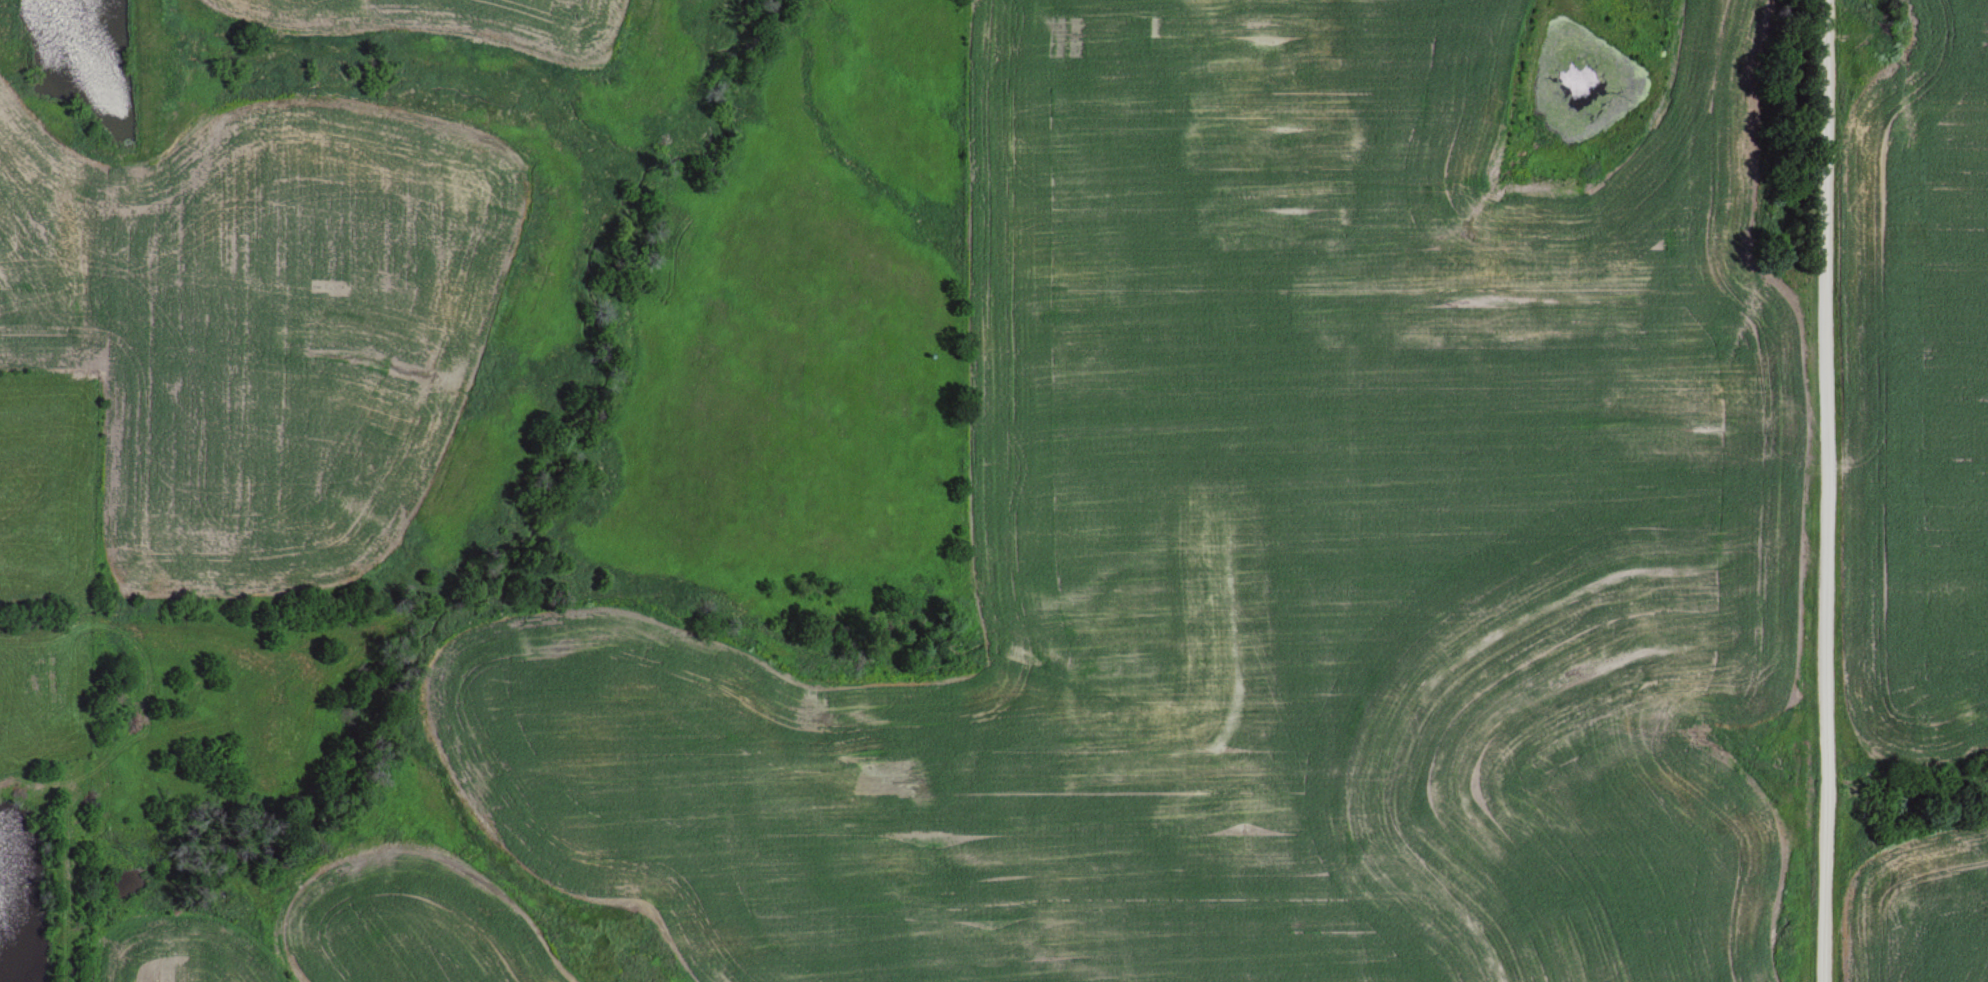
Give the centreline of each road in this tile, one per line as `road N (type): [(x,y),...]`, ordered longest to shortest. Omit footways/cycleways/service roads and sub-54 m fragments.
road 1 (residential): [(1826,0),(1823,981)]

